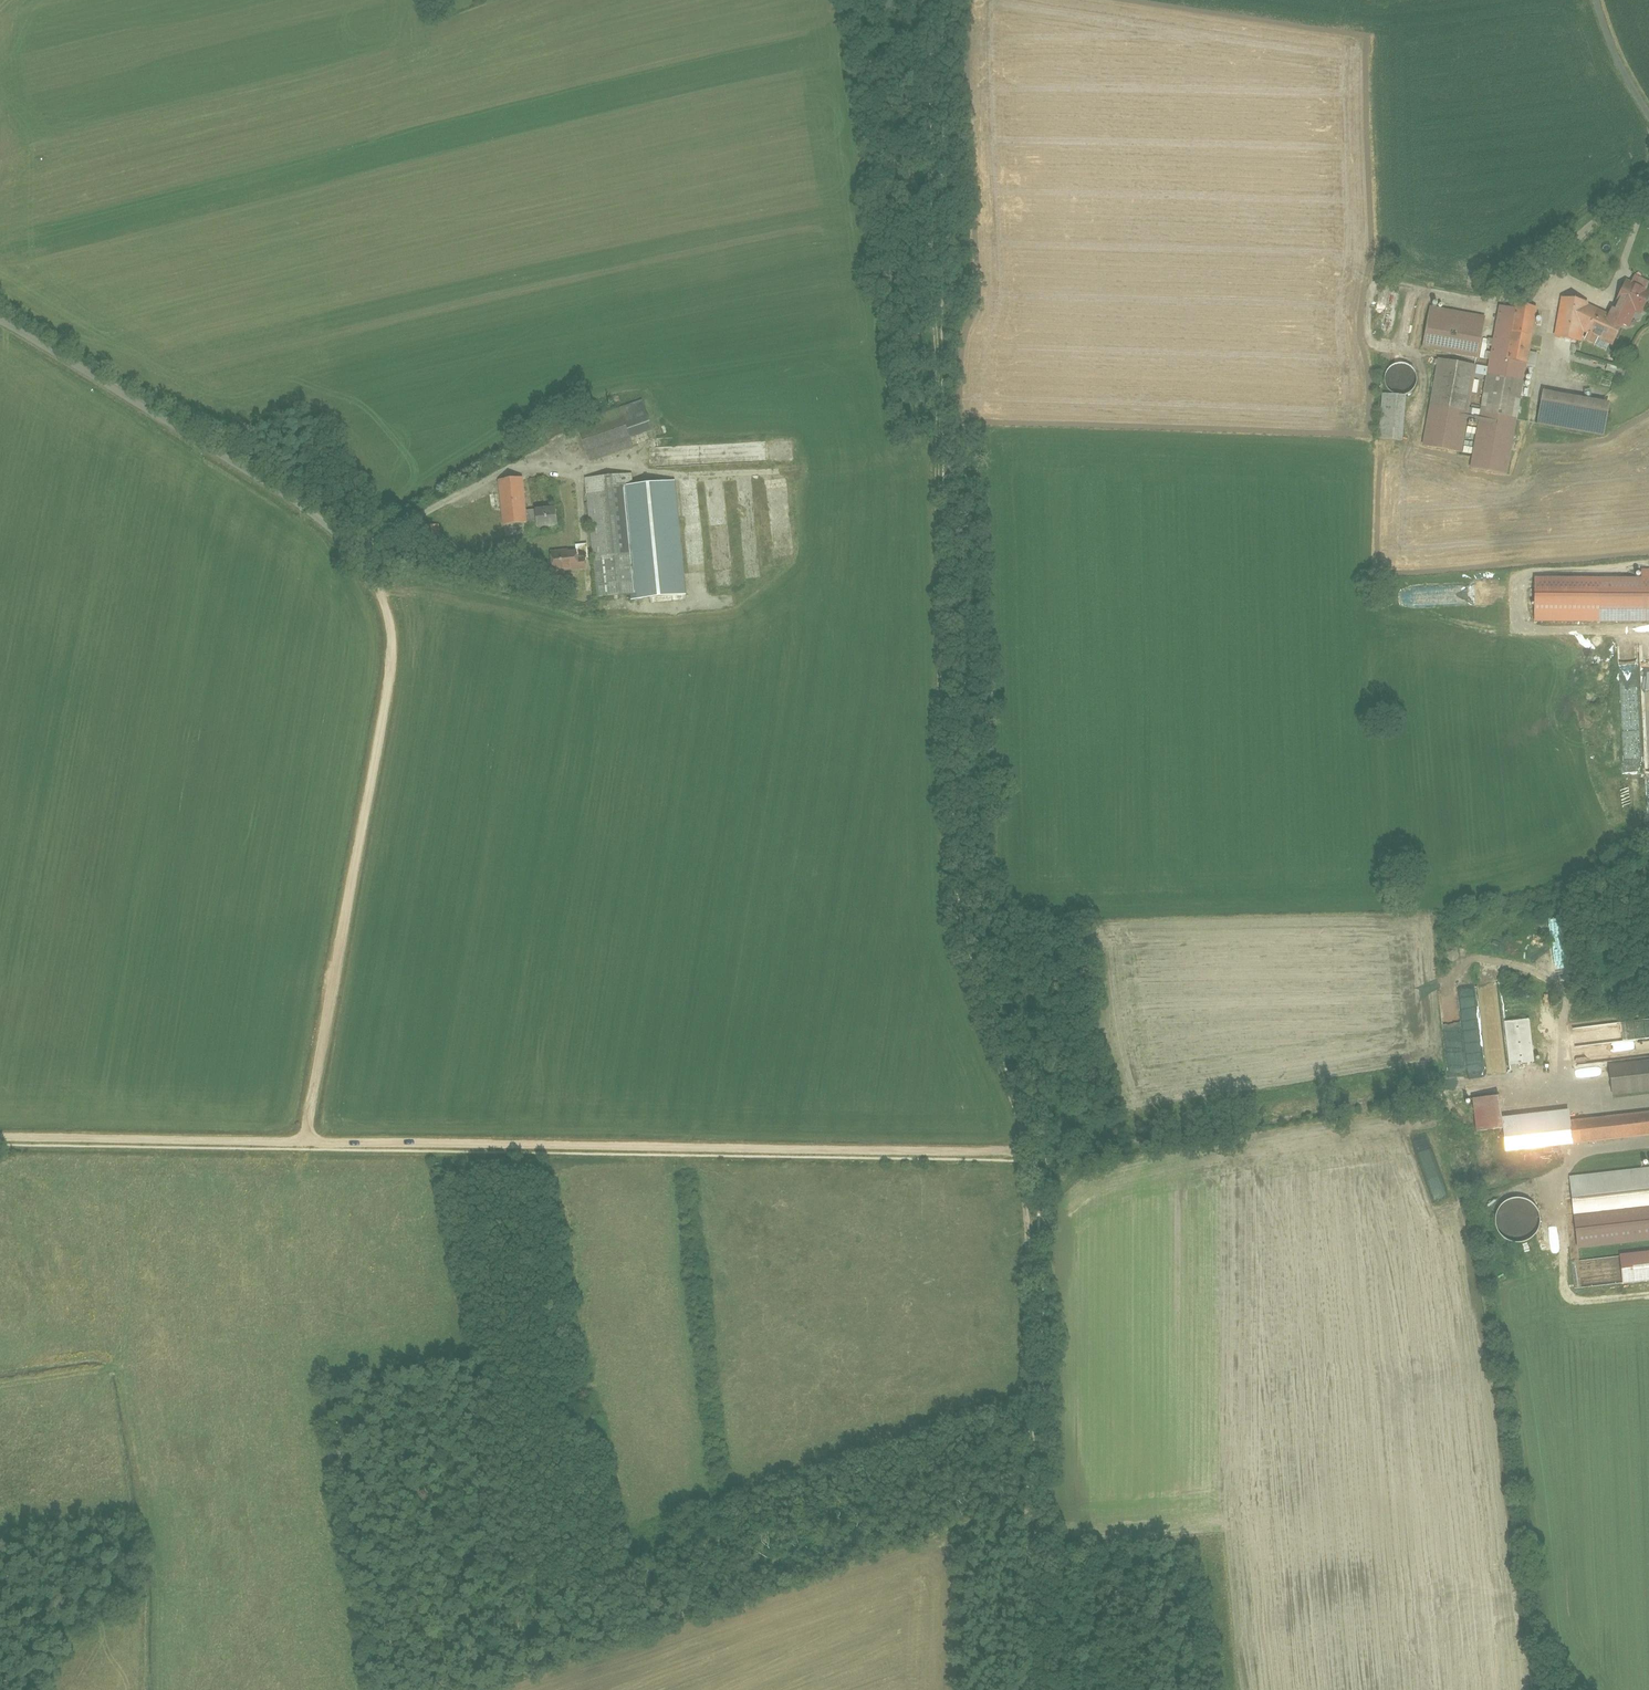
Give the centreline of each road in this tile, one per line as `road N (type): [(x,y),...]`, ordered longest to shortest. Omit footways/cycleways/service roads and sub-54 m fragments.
road 1 (track): [(1029,1689),(1036,1506),(1030,1152),(959,948),(945,864),(933,0)]
road 2 (track): [(0,1136),(1036,1151)]
road 3 (track): [(307,1147),(392,660),(387,610),(363,556)]
road 4 (unclassified): [(363,556),(289,500),(0,321)]
road 5 (residential): [(1648,111),(1598,0)]

